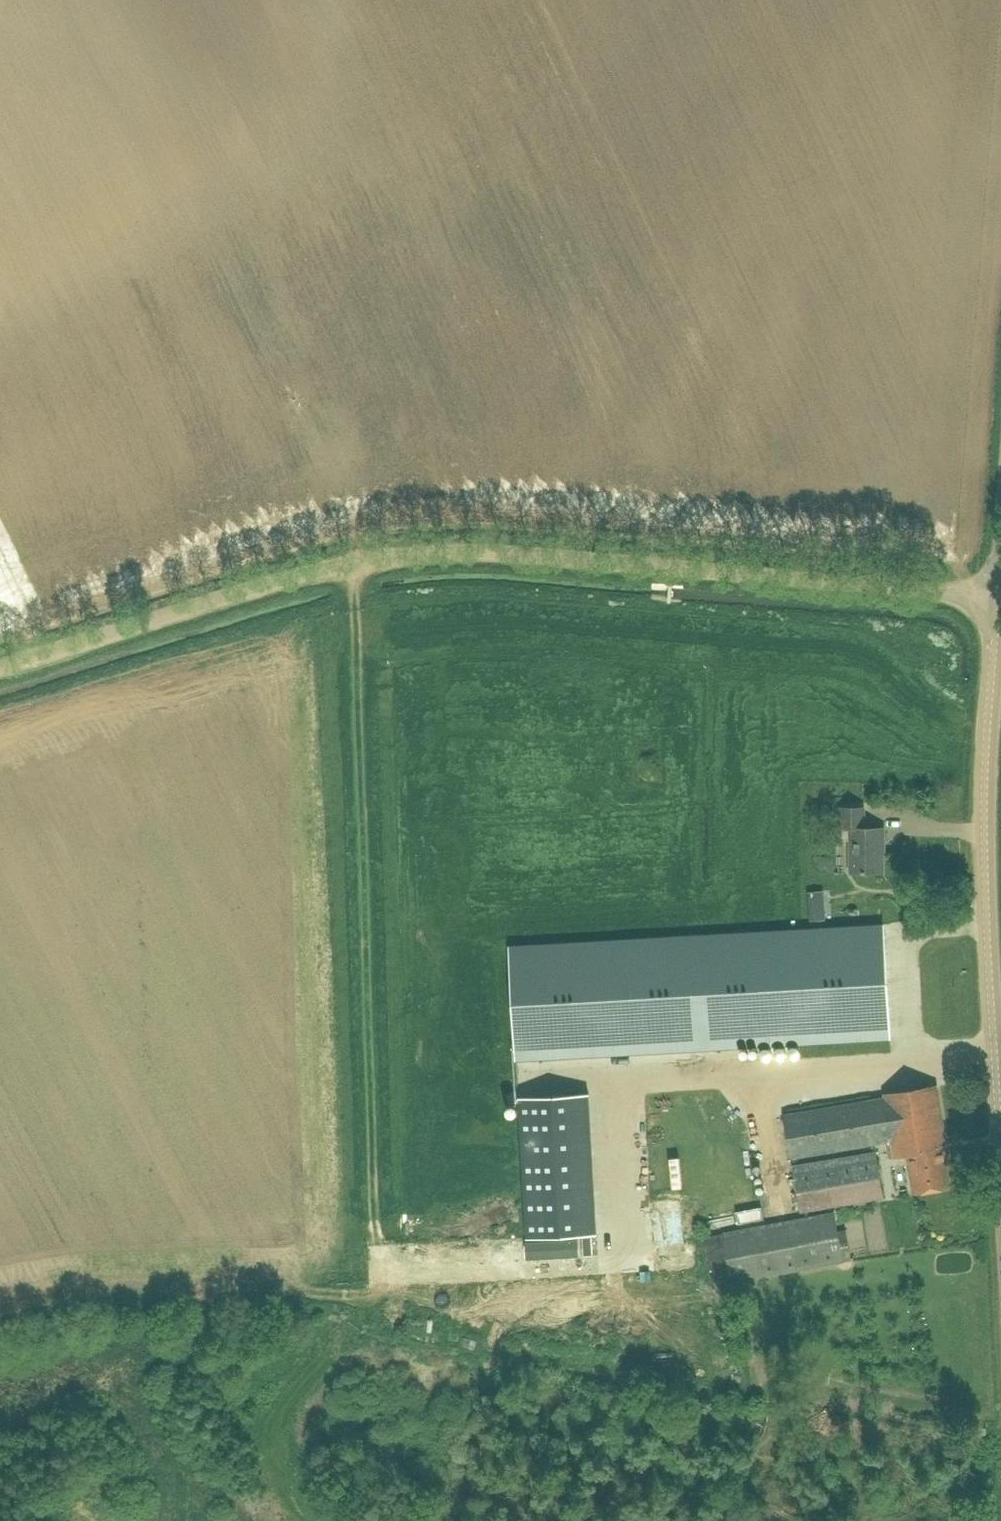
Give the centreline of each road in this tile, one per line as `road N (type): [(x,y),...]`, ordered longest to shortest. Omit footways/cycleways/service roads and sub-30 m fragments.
road 1 (unclassified): [(0,668),(349,560),(408,552),(493,551),(999,598)]
road 2 (track): [(349,560),(381,1287),(280,1416),(273,1461),(314,1520)]
road 3 (unclassified): [(1000,1157),(984,801),(999,598)]

